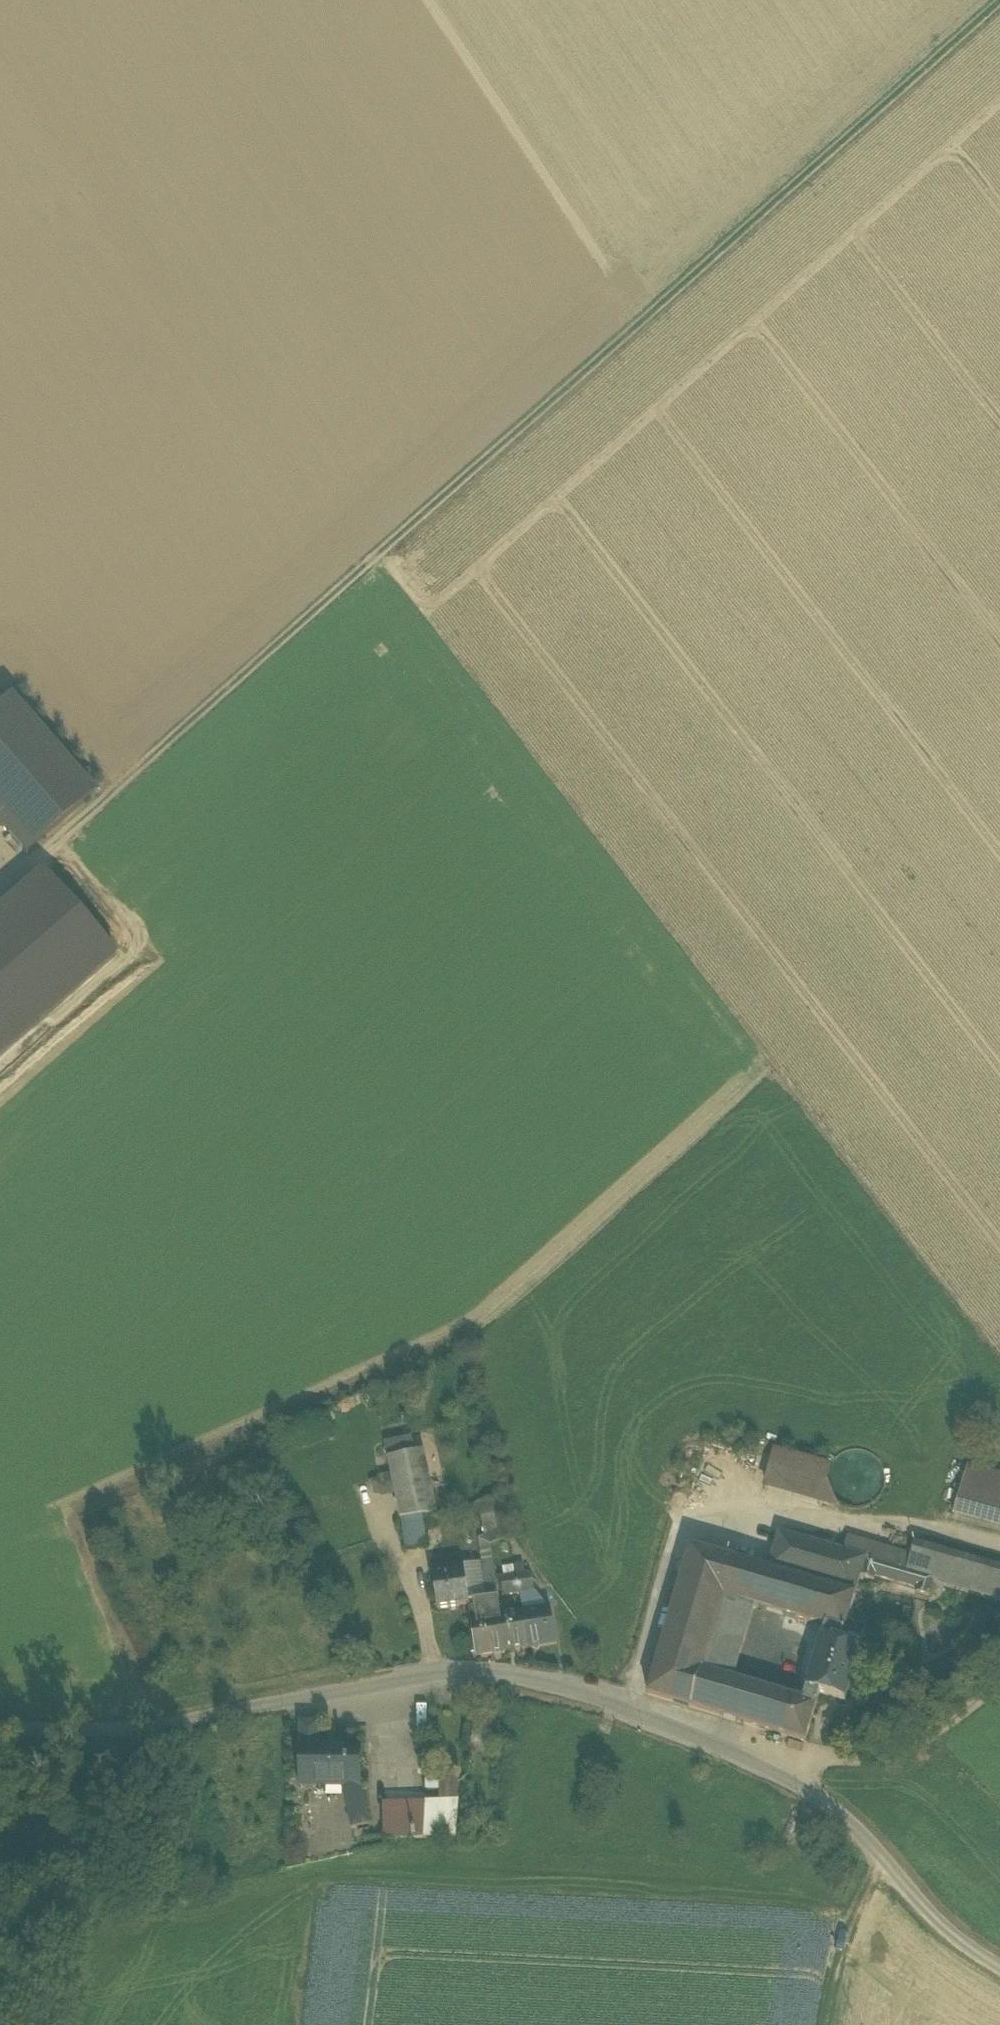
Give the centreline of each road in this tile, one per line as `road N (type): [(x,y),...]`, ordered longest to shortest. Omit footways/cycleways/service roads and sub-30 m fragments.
road 1 (track): [(9,884),(999,2)]
road 2 (residential): [(999,1966),(928,1915),(884,1857),(787,1779),(567,1685),(437,1675),(154,1730),(0,1725)]
road 3 (track): [(787,1779),(817,1754),(873,1759),(933,1735),(999,1681)]
road 4 (track): [(884,1857),(817,2024)]

